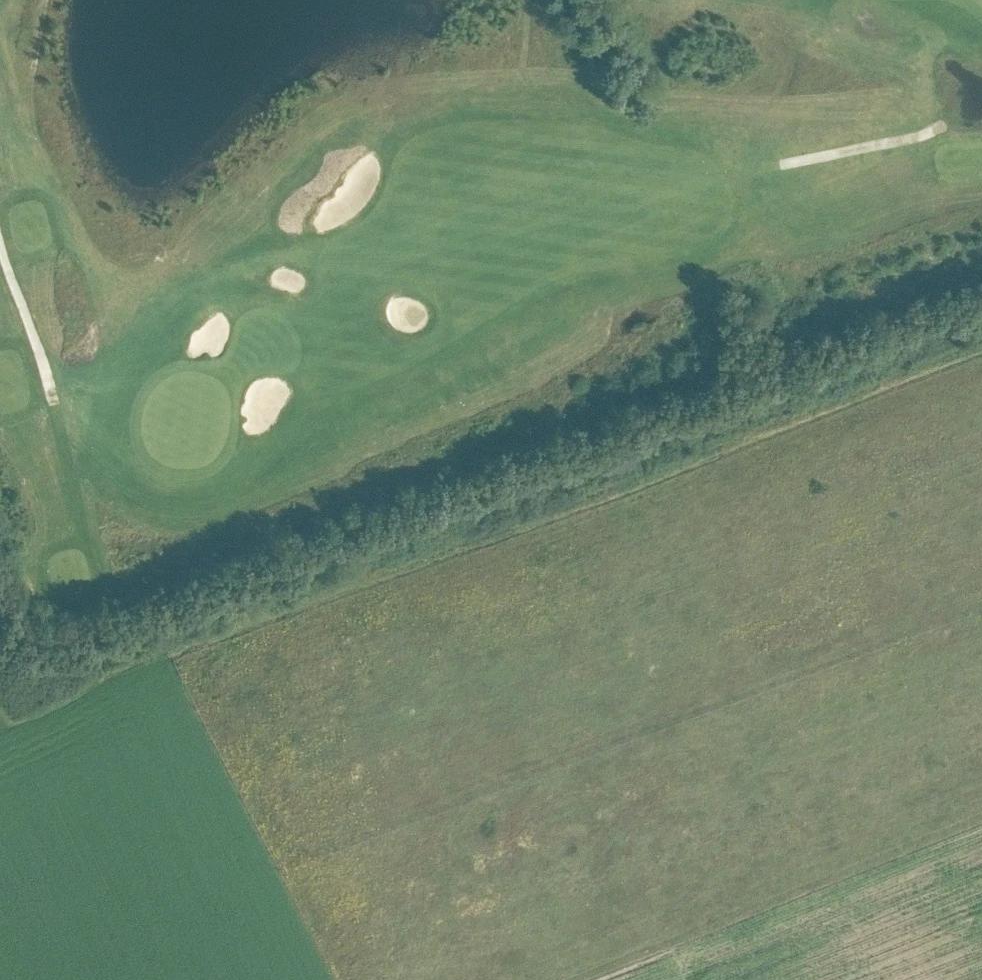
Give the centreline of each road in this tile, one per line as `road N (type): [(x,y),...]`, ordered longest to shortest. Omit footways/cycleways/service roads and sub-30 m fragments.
road 1 (track): [(637,0),(656,15),(732,9),(771,25),(788,59),(777,94),(758,103),(610,101),(505,76),(424,89),(344,119),(207,245),(139,277),(96,255),(39,140),(29,90),(46,0)]

